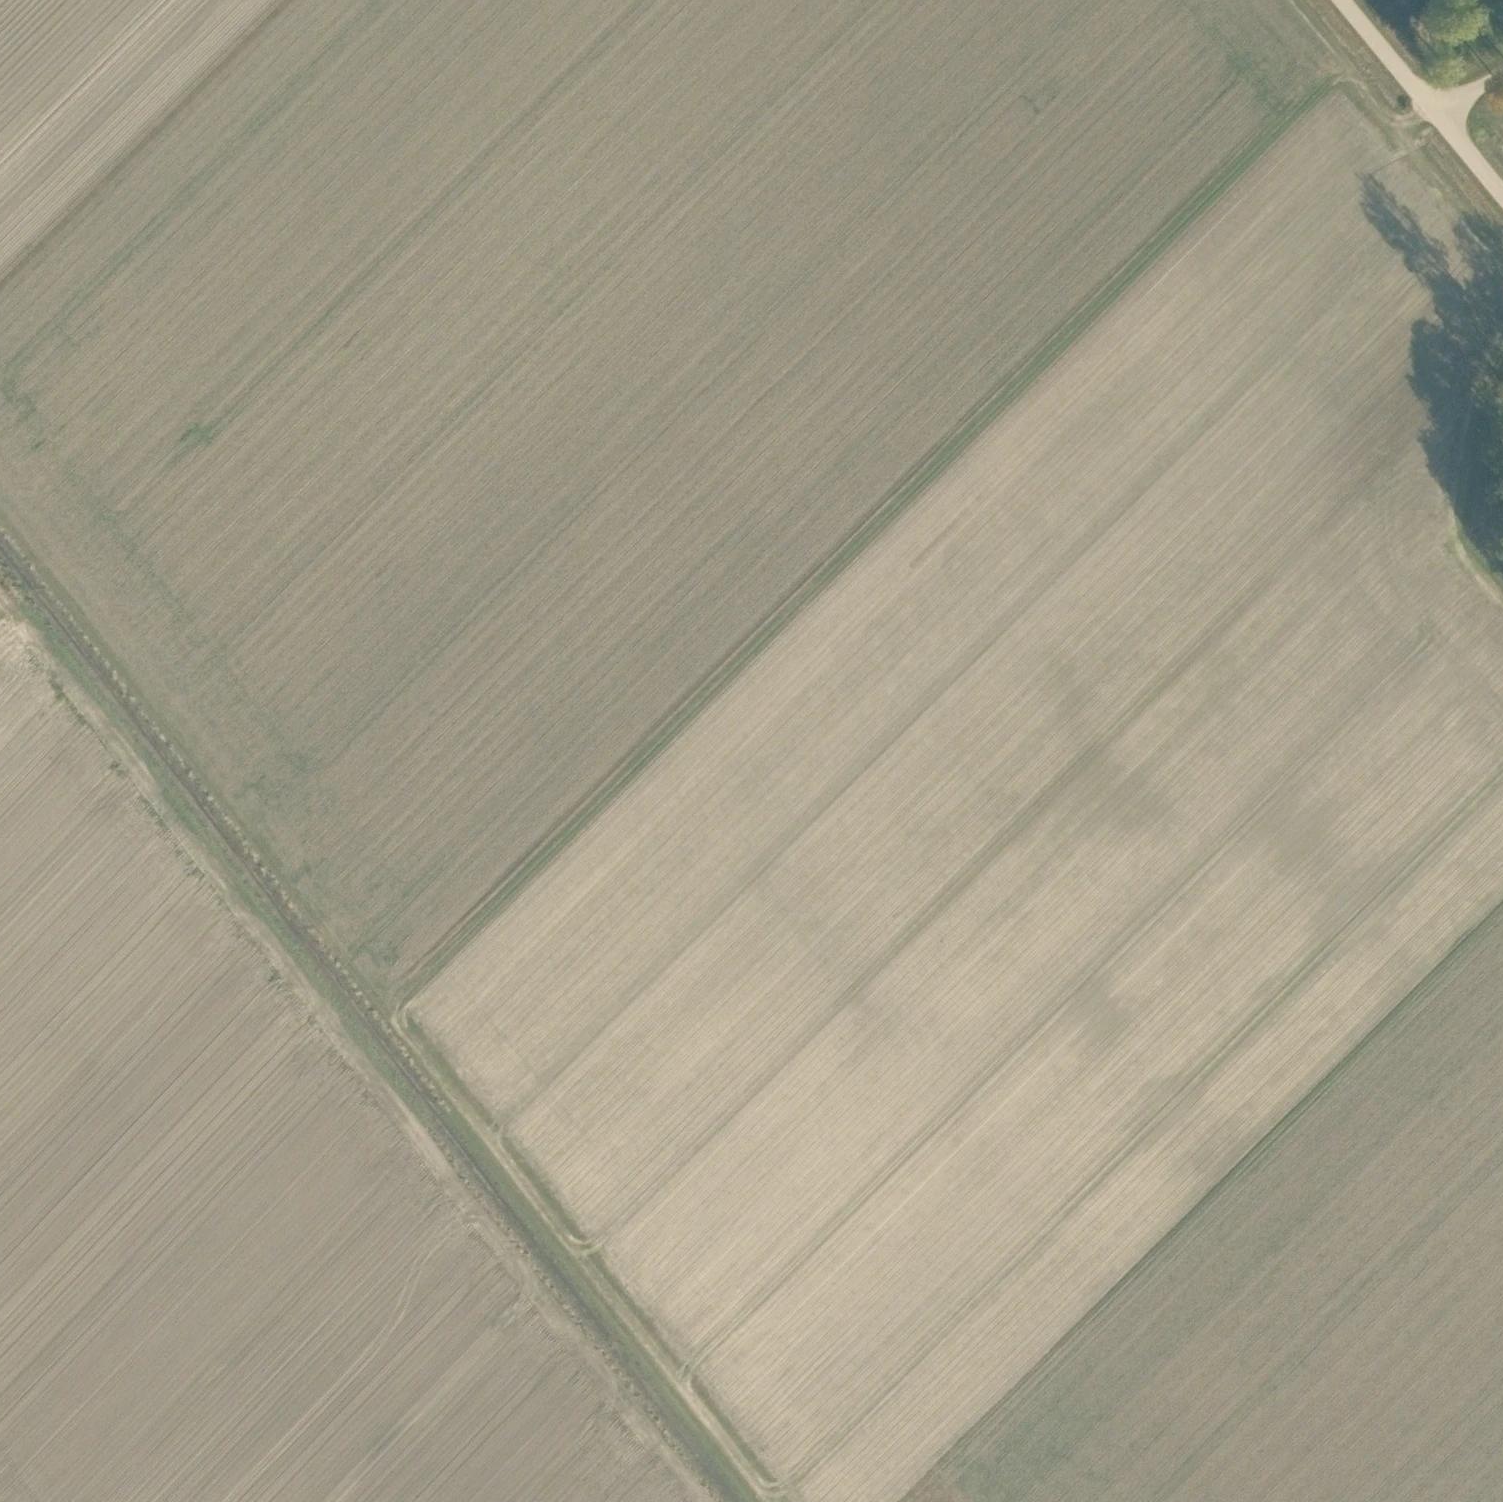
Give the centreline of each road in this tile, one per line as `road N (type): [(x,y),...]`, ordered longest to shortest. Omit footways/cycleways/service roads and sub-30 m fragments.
road 1 (tertiary): [(1502,195),(1340,0)]

